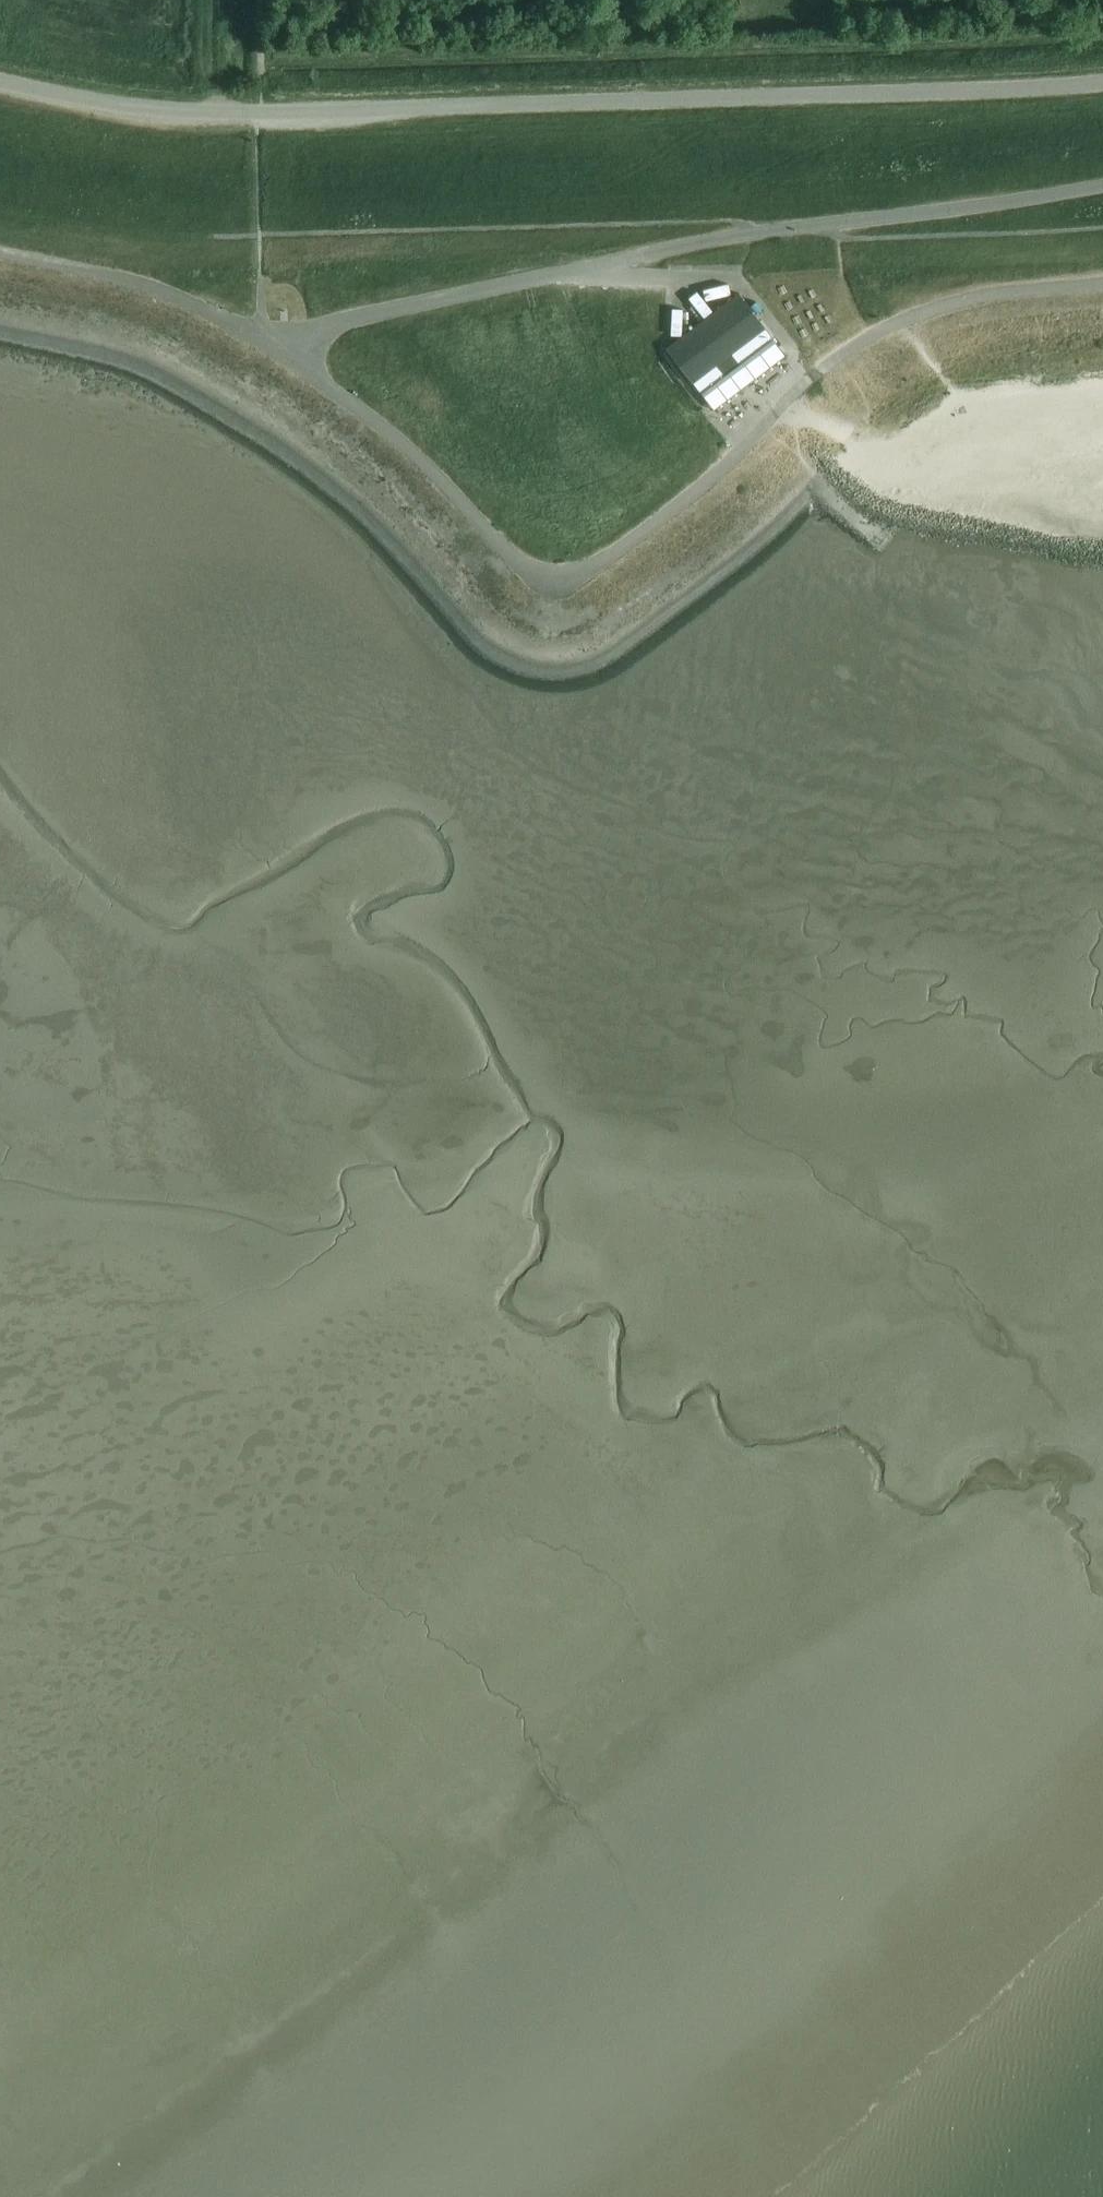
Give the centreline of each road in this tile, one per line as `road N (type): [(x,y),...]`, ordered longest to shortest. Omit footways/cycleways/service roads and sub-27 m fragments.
road 1 (unclassified): [(1102,82),(257,114),(156,113),(0,86)]

